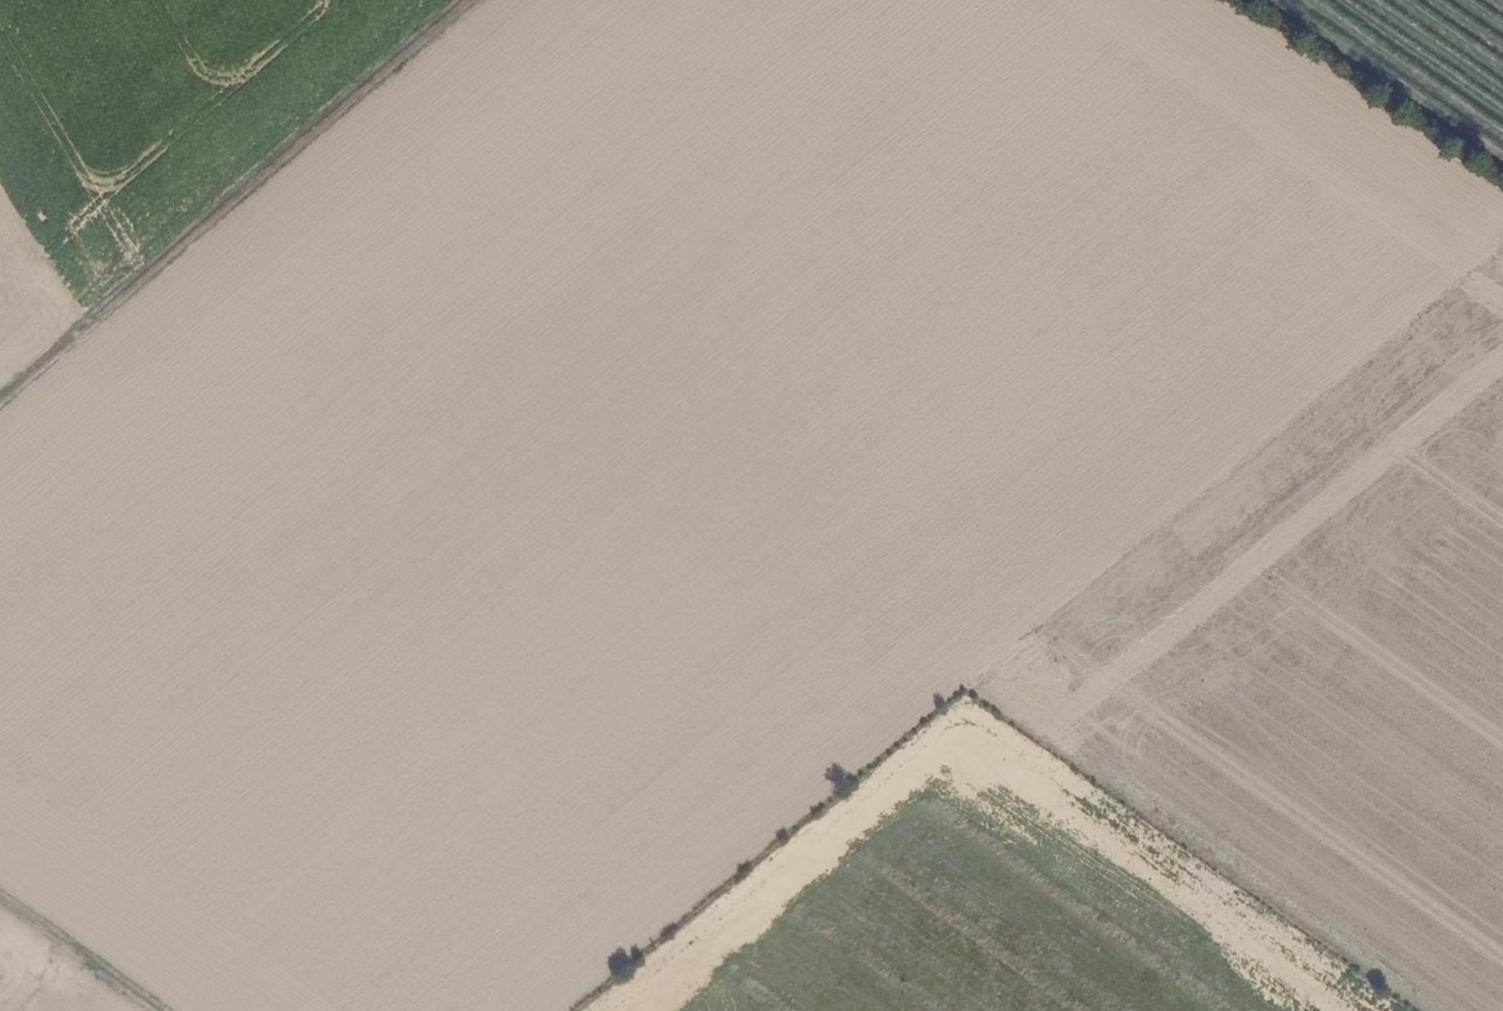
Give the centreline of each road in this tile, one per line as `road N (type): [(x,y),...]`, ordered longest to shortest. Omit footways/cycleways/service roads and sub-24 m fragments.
road 1 (track): [(0,397),(469,0)]
road 2 (track): [(152,1010),(0,906)]

